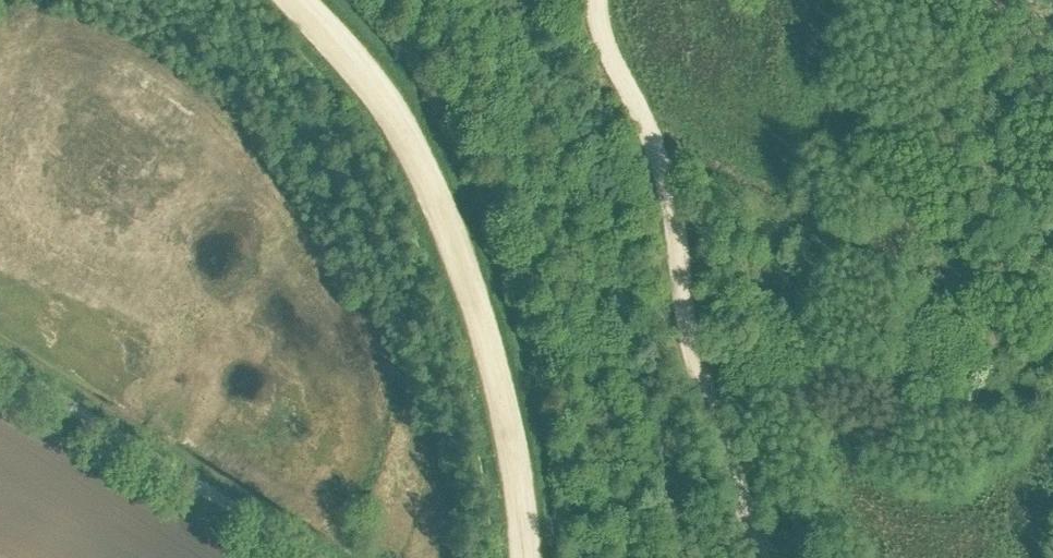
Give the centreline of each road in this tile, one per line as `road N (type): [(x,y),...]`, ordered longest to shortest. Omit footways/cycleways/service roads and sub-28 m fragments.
road 1 (track): [(522,557),(496,388),(466,281),(411,148),(365,73),(295,0)]
road 2 (track): [(598,0),(599,27),(660,151),(679,223),(691,330),(764,557)]

